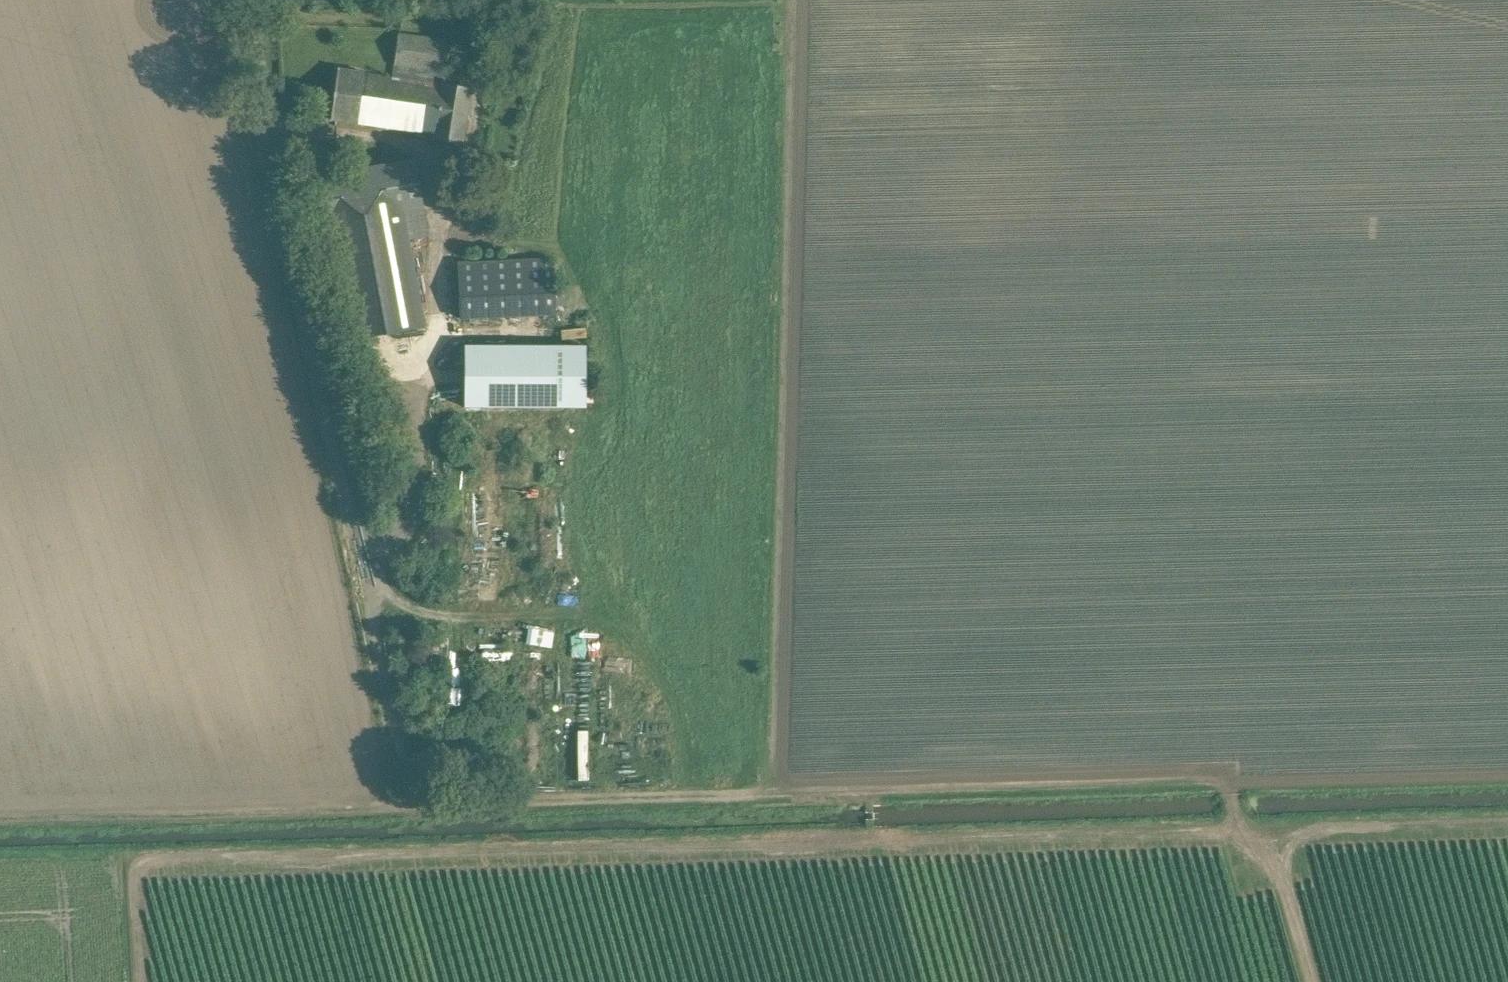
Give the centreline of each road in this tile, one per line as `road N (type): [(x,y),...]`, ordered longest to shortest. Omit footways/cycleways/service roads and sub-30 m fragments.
road 1 (track): [(143,981),(135,854),(1264,825),(1310,981)]
road 2 (track): [(1241,828),(1232,784),(0,815)]
road 3 (track): [(790,0),(773,800)]
road 4 (track): [(1232,784),(1507,779)]
road 5 (track): [(1264,825),(1507,819)]

